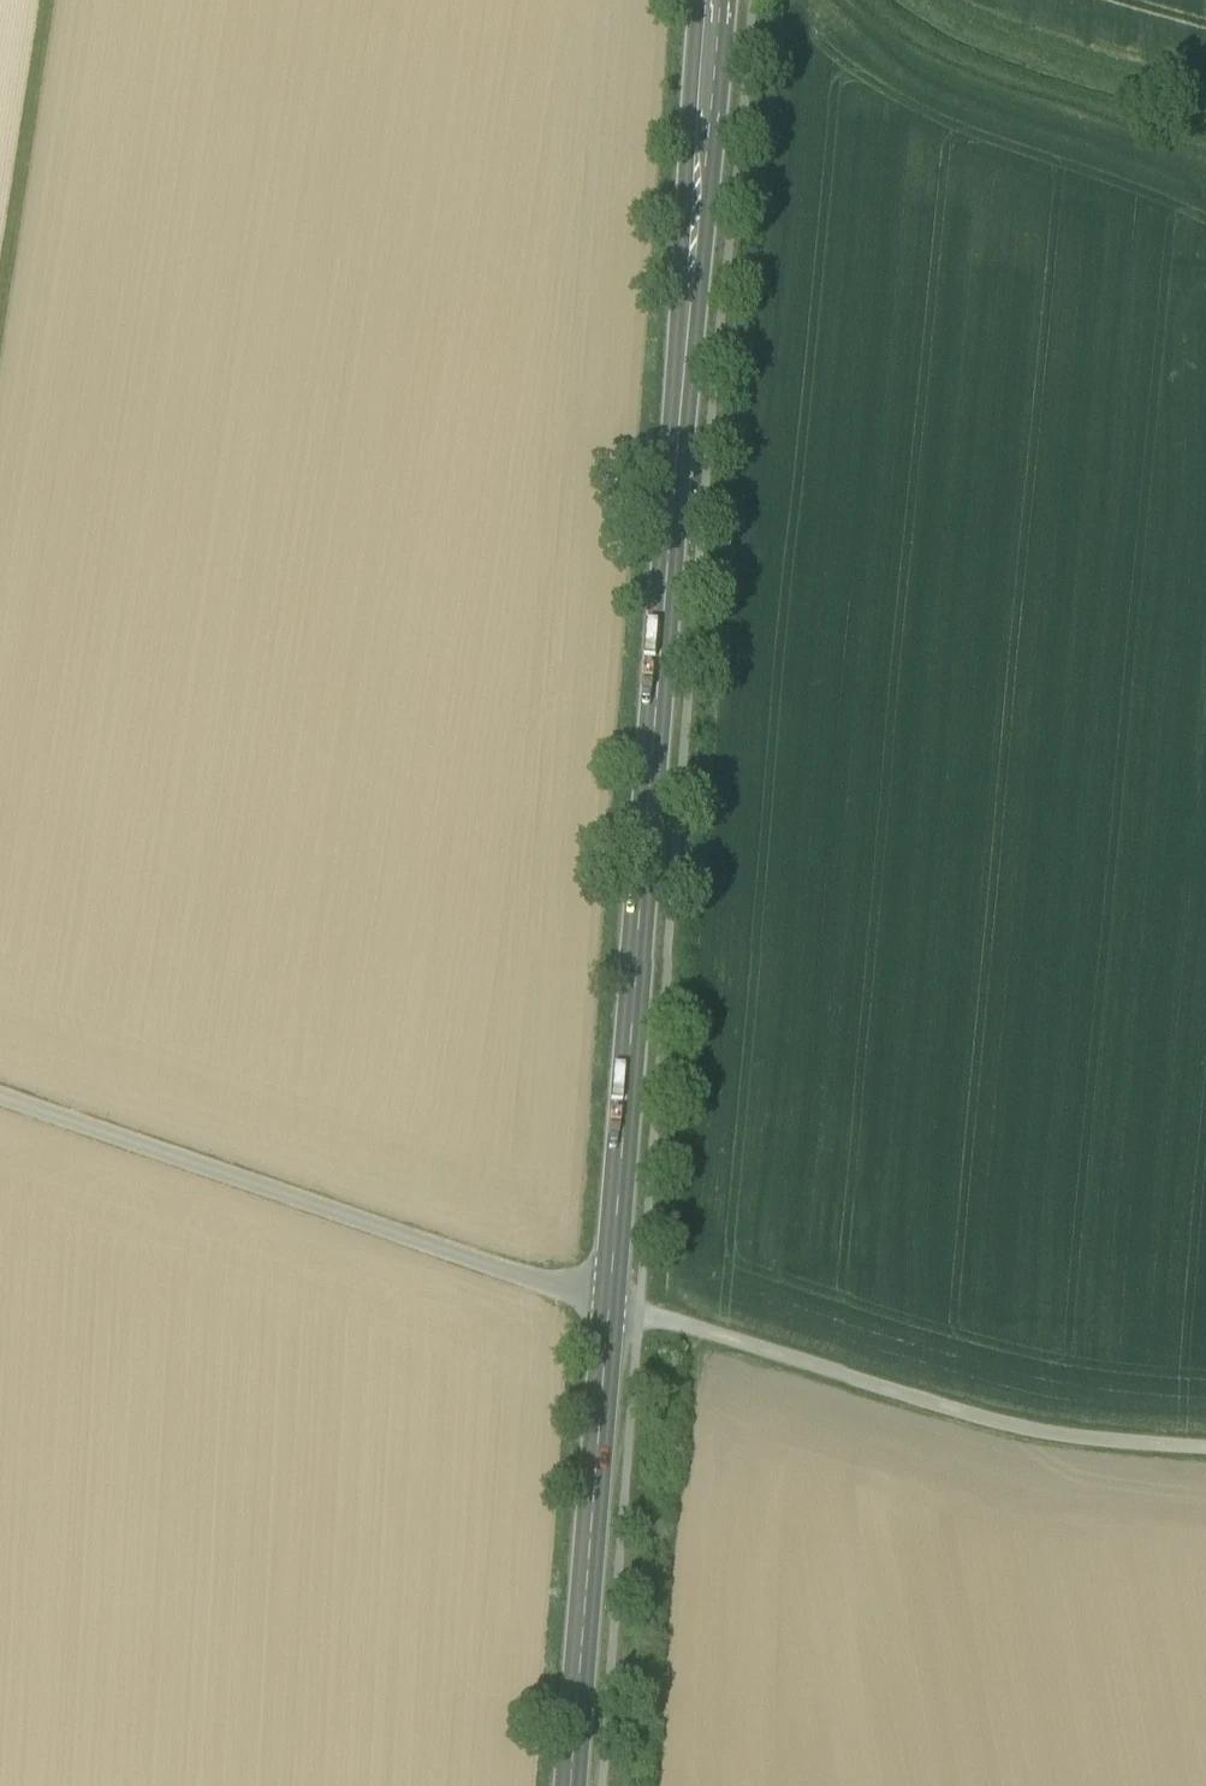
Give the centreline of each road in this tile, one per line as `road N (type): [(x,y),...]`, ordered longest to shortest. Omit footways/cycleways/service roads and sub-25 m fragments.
road 1 (primary): [(715,0),(608,1304)]
road 2 (unclassified): [(0,1098),(608,1304)]
road 3 (unclassified): [(608,1304),(952,1411),(1075,1437),(1205,1447)]
road 4 (primary): [(608,1304),(572,1785)]
road 5 (track): [(0,434),(63,0)]

